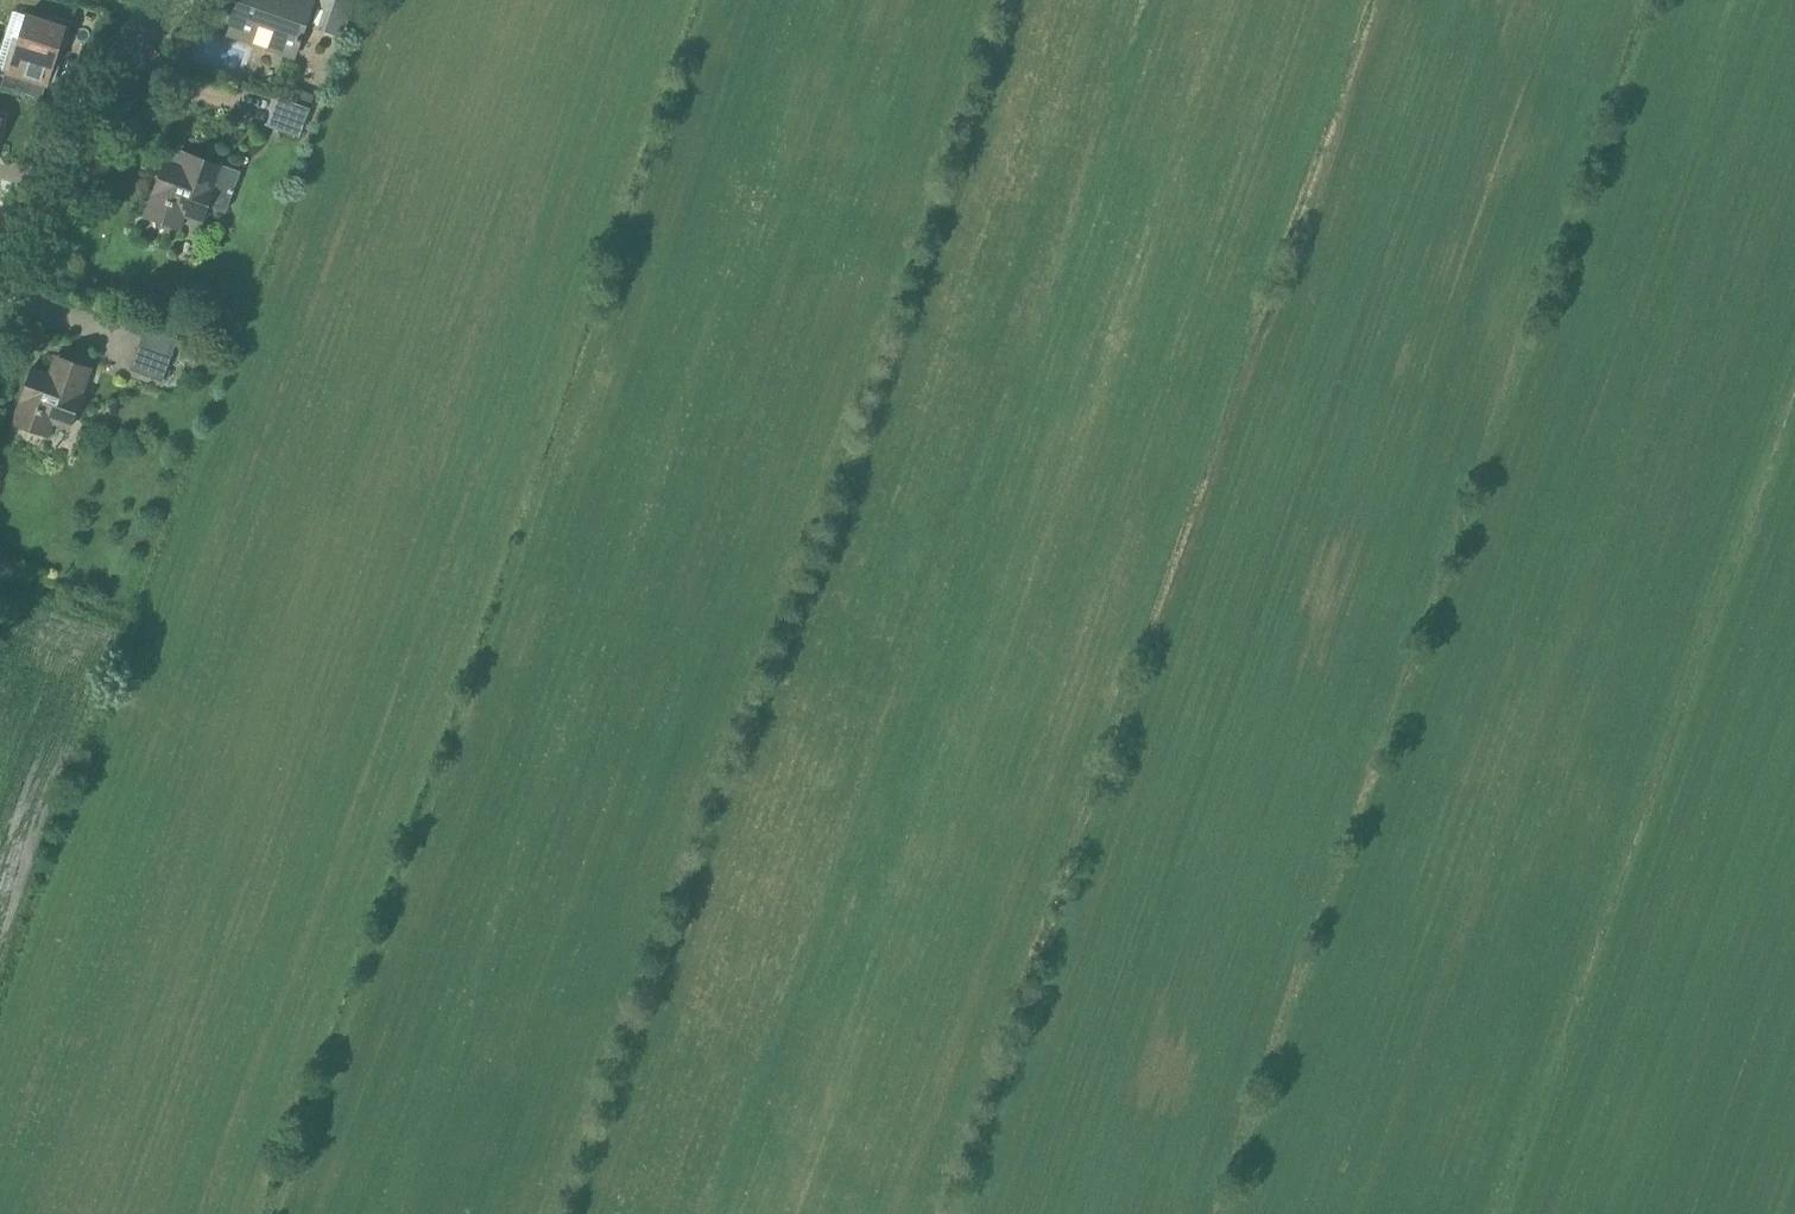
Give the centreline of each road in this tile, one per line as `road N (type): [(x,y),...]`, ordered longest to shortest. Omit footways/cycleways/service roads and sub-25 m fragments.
road 1 (unclassified): [(0,302),(134,56),(189,20),(204,0)]

